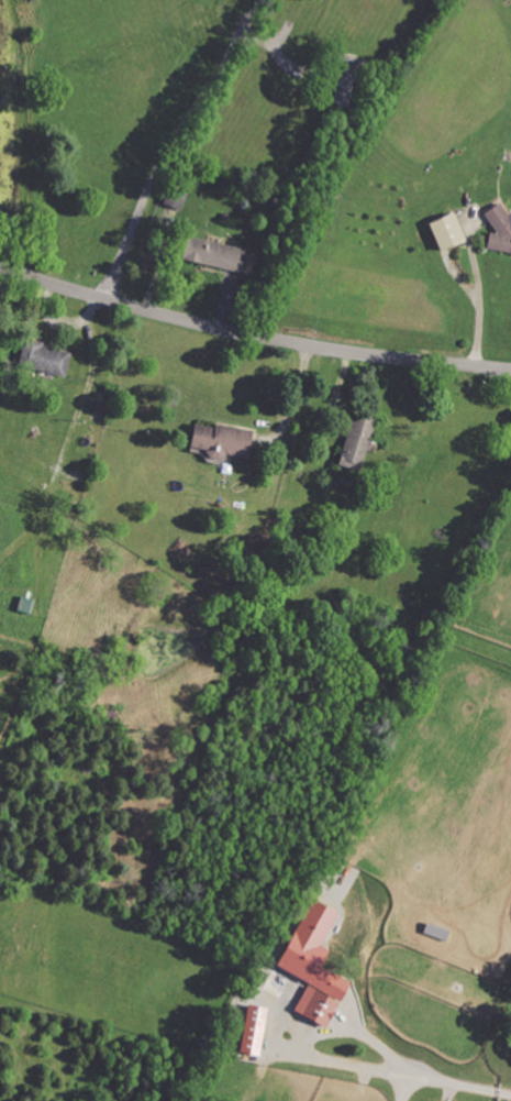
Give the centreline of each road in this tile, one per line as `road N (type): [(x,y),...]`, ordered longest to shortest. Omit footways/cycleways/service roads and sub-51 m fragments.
road 1 (residential): [(0,268),(259,338),(510,370)]
road 2 (residential): [(107,298),(136,206),(197,89),(263,0)]

